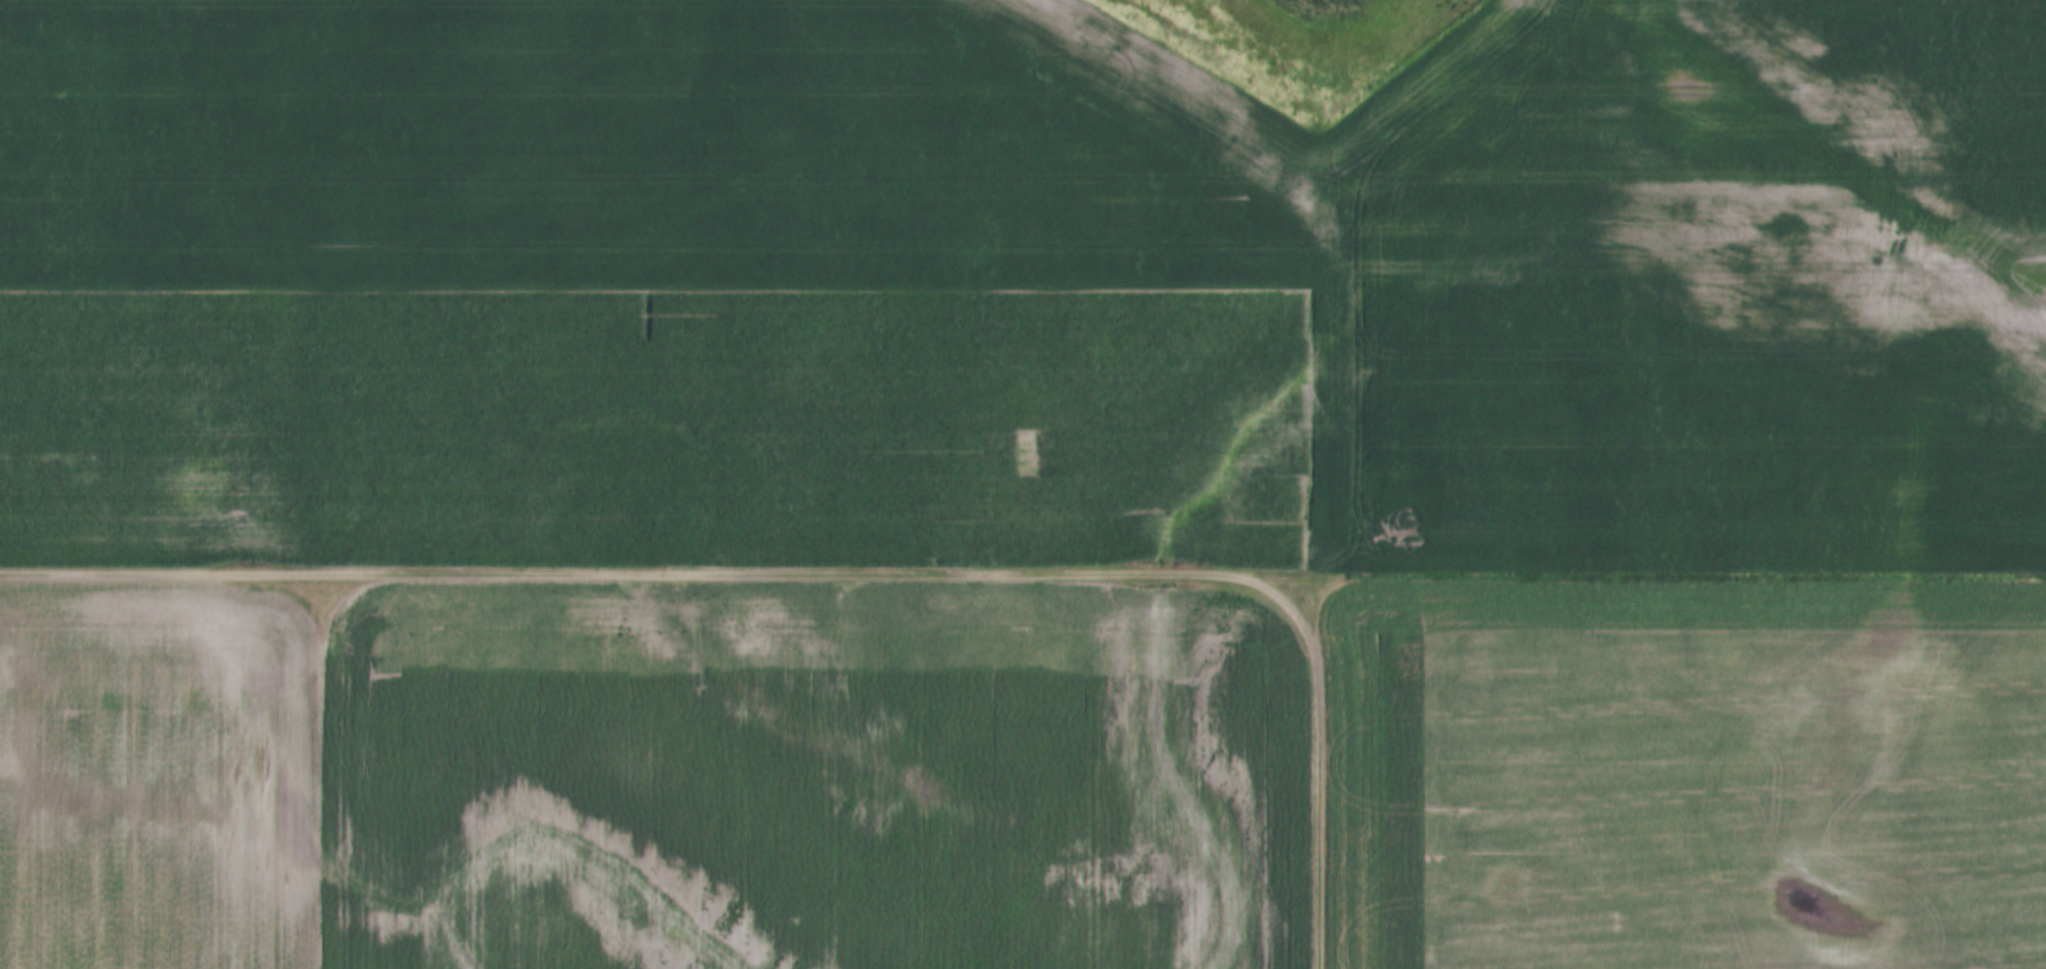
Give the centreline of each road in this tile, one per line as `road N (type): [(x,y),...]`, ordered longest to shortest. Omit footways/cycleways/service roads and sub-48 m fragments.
road 1 (track): [(2045,582),(1205,572),(0,573)]
road 2 (track): [(1323,577),(1322,968)]

